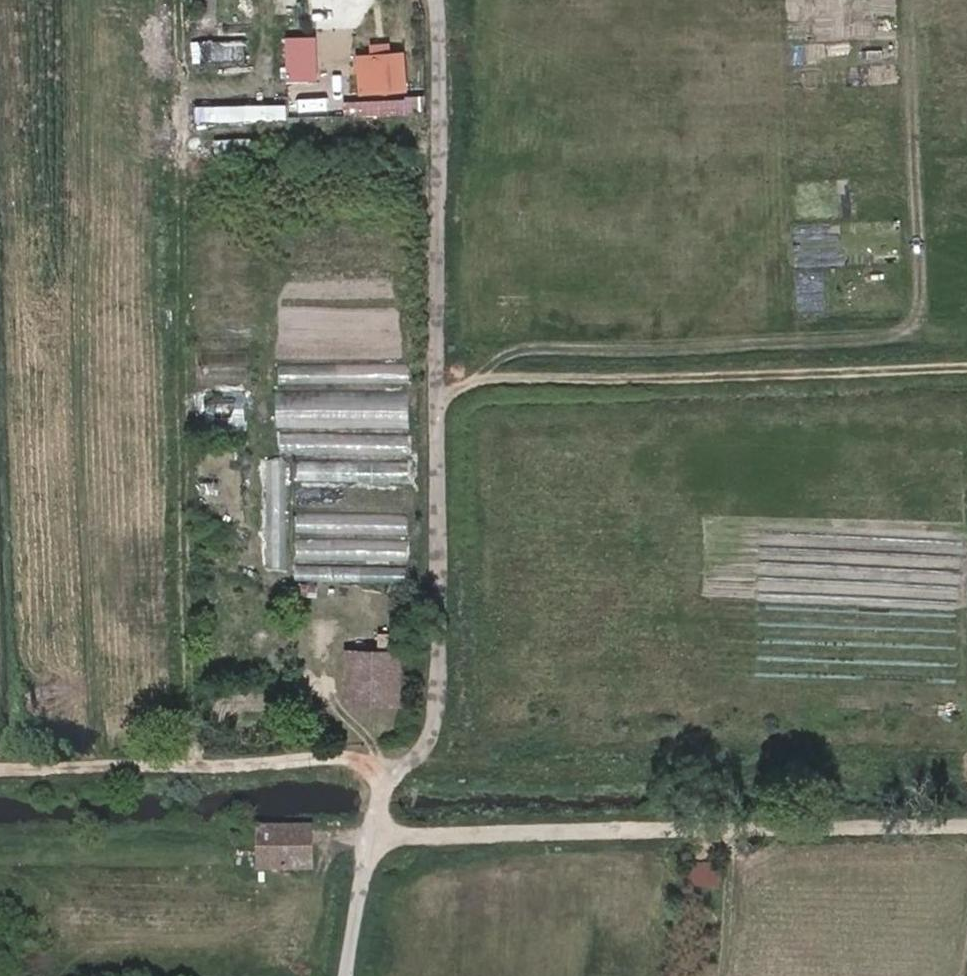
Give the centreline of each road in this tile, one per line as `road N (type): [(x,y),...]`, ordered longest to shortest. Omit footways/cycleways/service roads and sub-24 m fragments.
road 1 (track): [(381,765),(413,761),(438,720),(436,386),(966,366)]
road 2 (track): [(345,975),(366,869),(383,839),(966,832)]
road 3 (track): [(383,839),(381,765),(0,767)]

